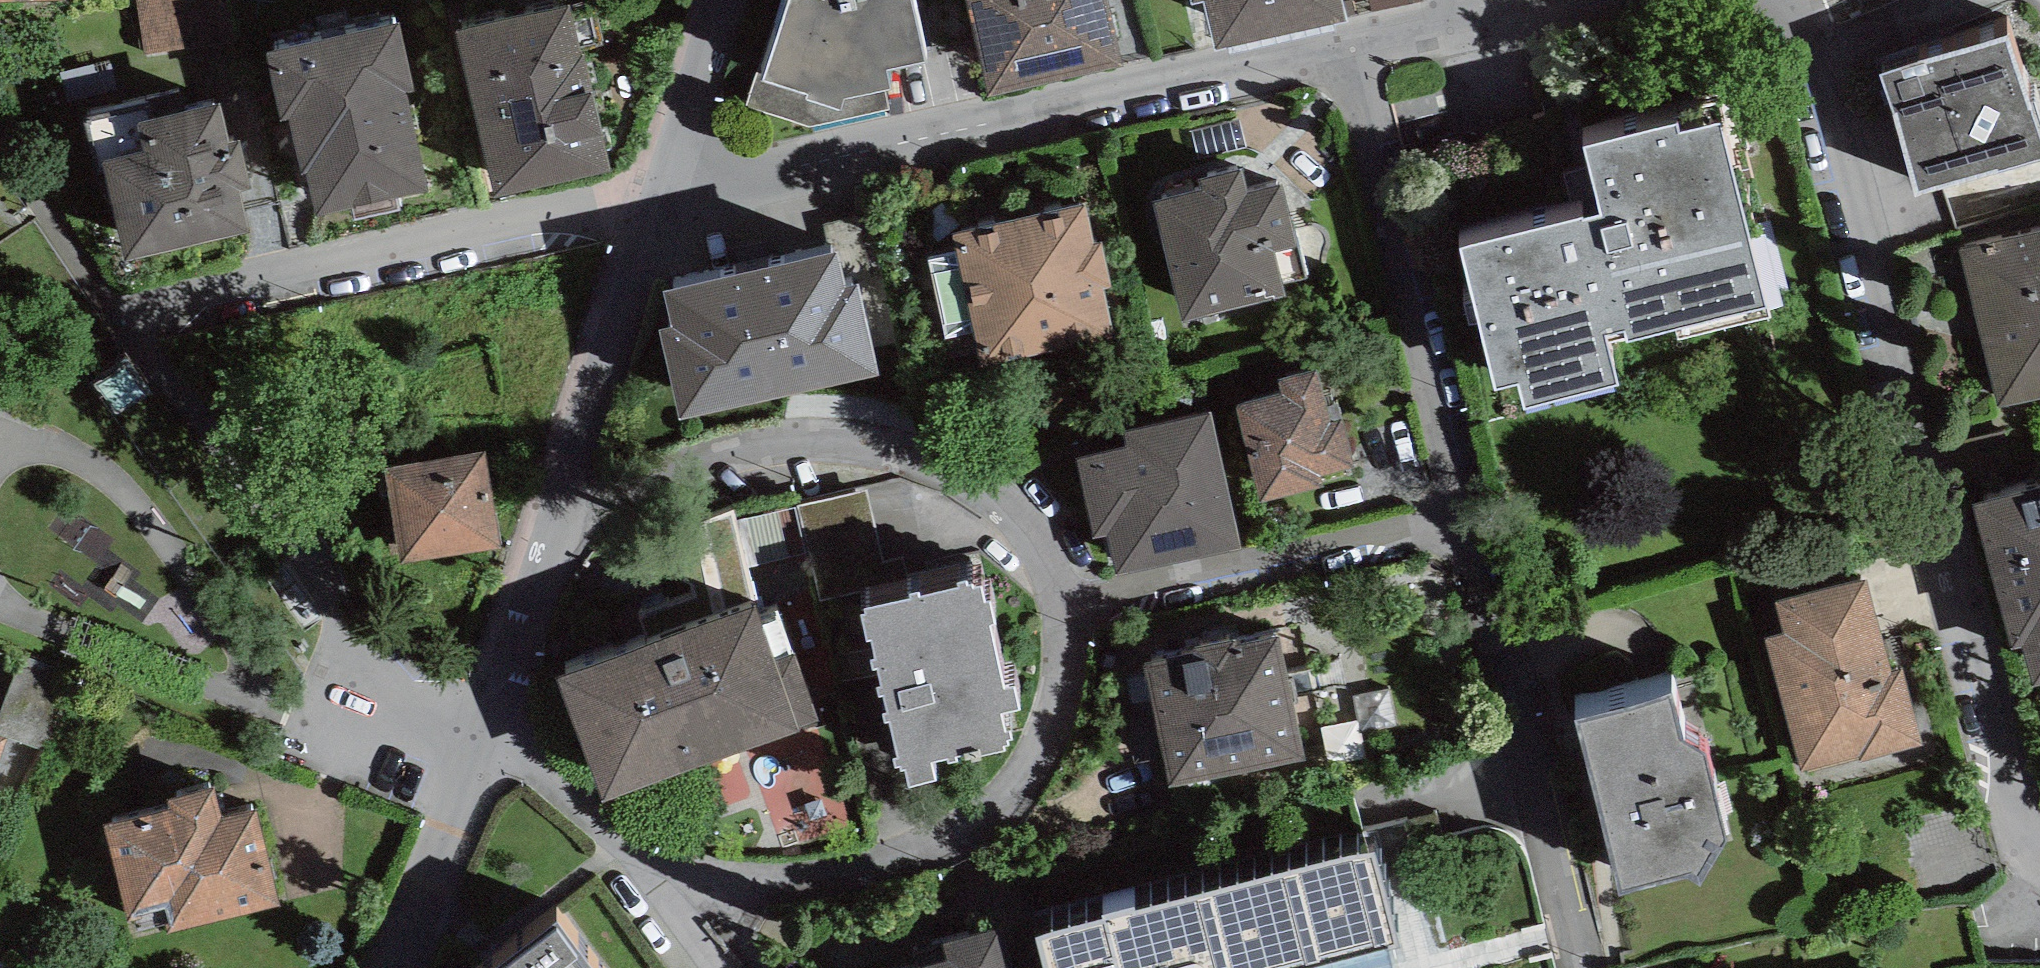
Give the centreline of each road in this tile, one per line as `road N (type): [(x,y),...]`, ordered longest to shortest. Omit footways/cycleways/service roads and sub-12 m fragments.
road 1 (residential): [(1797,0),(1987,725),(2039,817)]
road 2 (residential): [(670,200),(1346,52)]
road 3 (residential): [(70,326),(670,200)]
road 4 (residential): [(580,477),(725,444),(866,429),(963,451),(1041,518),(1074,624)]
road 5 (residential): [(70,326),(290,571),(472,744)]
road 6 (residential): [(1074,624),(1076,683),(1051,742),(1004,812),(928,863),(795,893),(653,873)]
road 7 (residential): [(1346,52),(1470,532)]
road 8 (residential): [(1470,532),(1607,967)]
road 9 (residential): [(1470,532),(1074,624)]
road 10 (residential): [(580,477),(670,200)]
road 11 (residential): [(472,744),(580,477)]
road 12 (residential): [(398,967),(472,744)]
road 13 (residential): [(472,744),(653,873)]
road 14 (residential): [(670,200),(732,0)]
road 15 (residential): [(653,873),(760,967)]
road 16 (residential): [(0,219),(70,326)]

